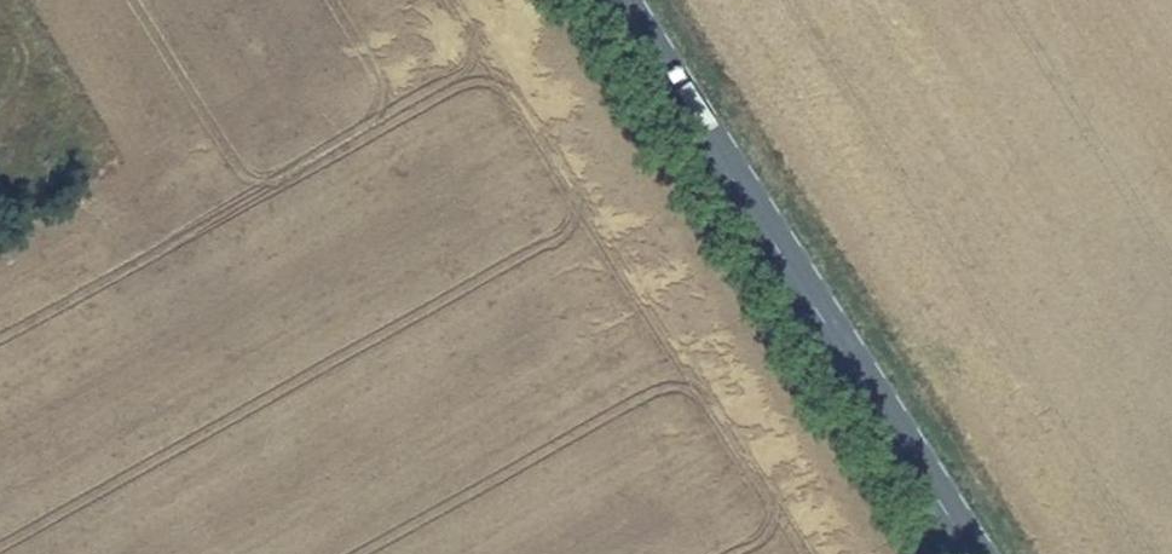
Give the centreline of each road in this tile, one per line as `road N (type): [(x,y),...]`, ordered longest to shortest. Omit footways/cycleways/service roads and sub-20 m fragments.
road 1 (secondary): [(981,553),(634,0)]

